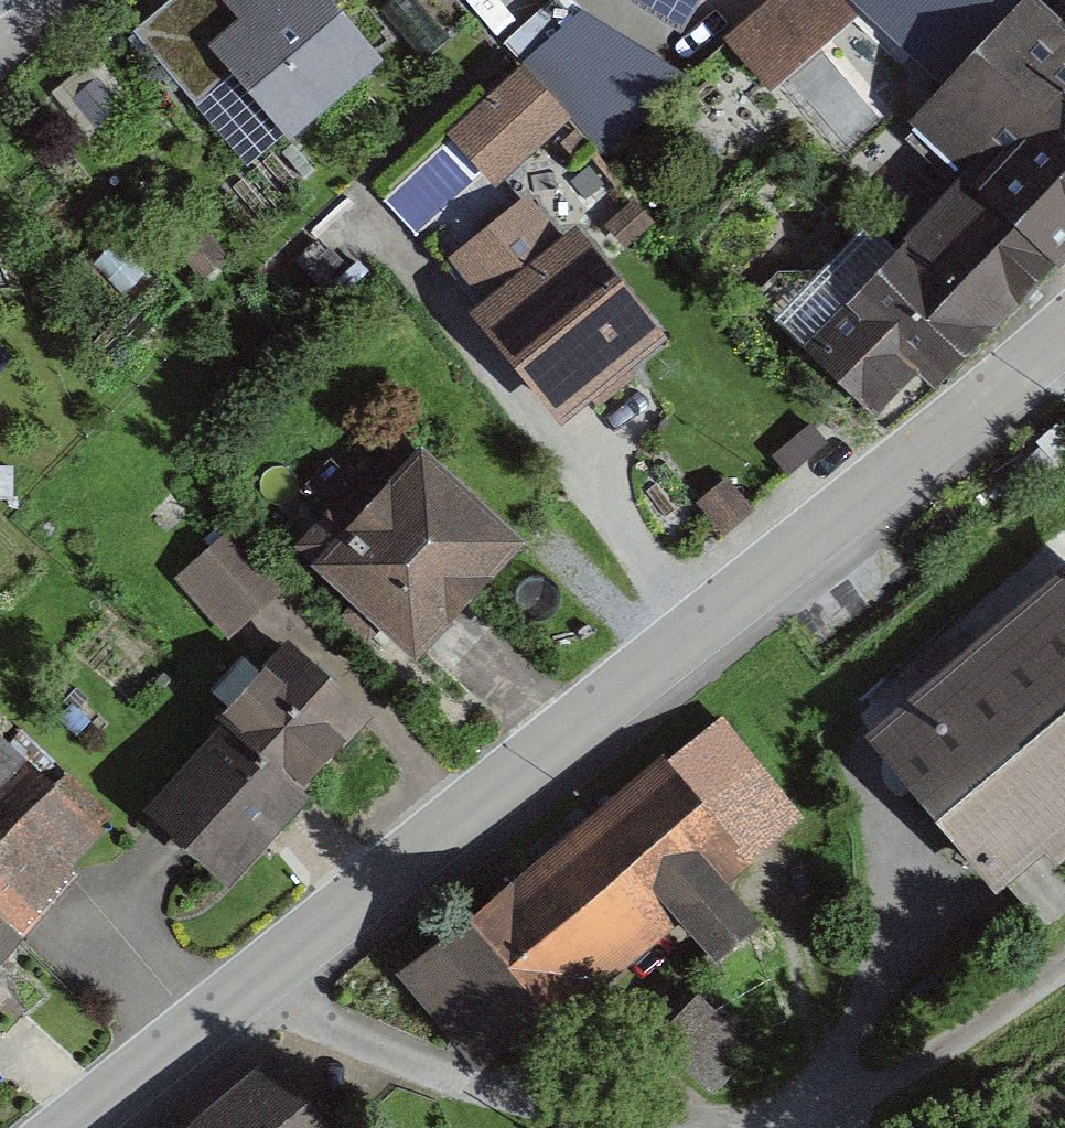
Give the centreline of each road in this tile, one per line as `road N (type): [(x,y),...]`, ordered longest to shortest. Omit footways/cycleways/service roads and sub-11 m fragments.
road 1 (residential): [(71,1127),(1064,331)]
road 2 (track): [(267,973),(292,1006),(480,1086),(731,1127)]

